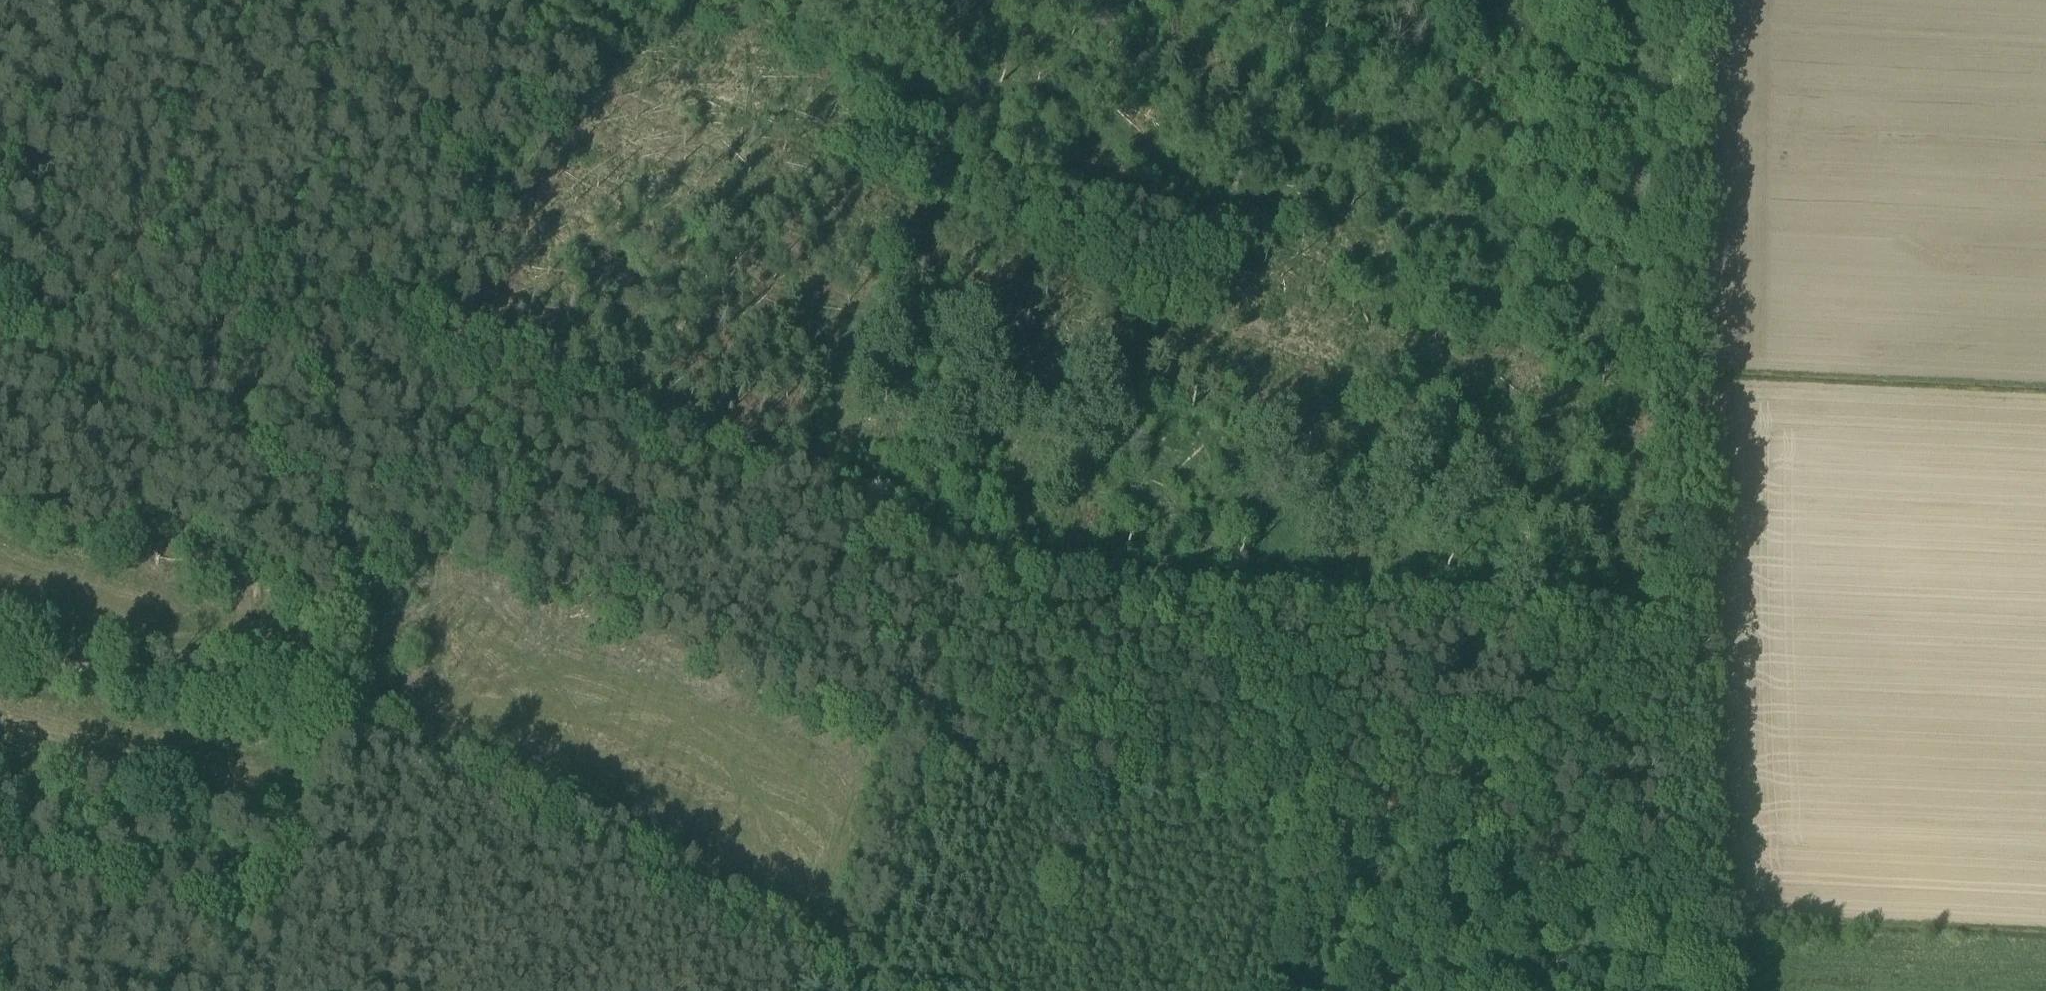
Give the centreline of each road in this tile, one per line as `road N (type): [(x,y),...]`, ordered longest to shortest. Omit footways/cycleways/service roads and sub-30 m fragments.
road 1 (track): [(1687,0),(1677,535),(1703,990)]
road 2 (track): [(828,990),(358,724),(0,651)]

